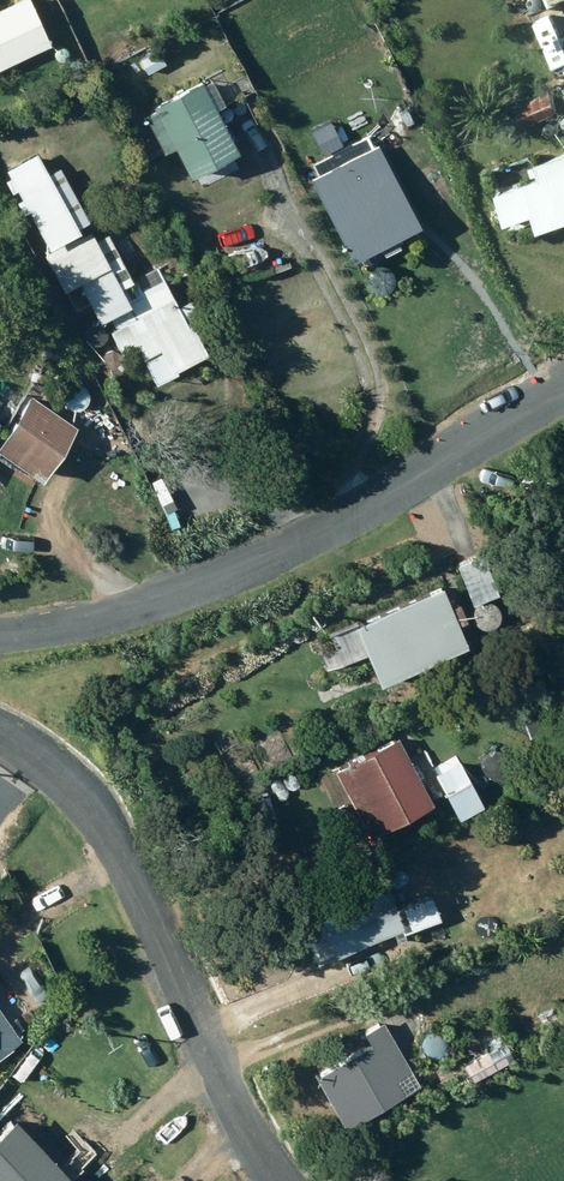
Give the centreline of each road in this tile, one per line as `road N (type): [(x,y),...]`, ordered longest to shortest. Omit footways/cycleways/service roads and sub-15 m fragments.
road 1 (residential): [(563,390),(313,537),(200,588),(77,626),(0,636)]
road 2 (residential): [(0,737),(48,768),(101,821),(252,1145),(285,1180)]

